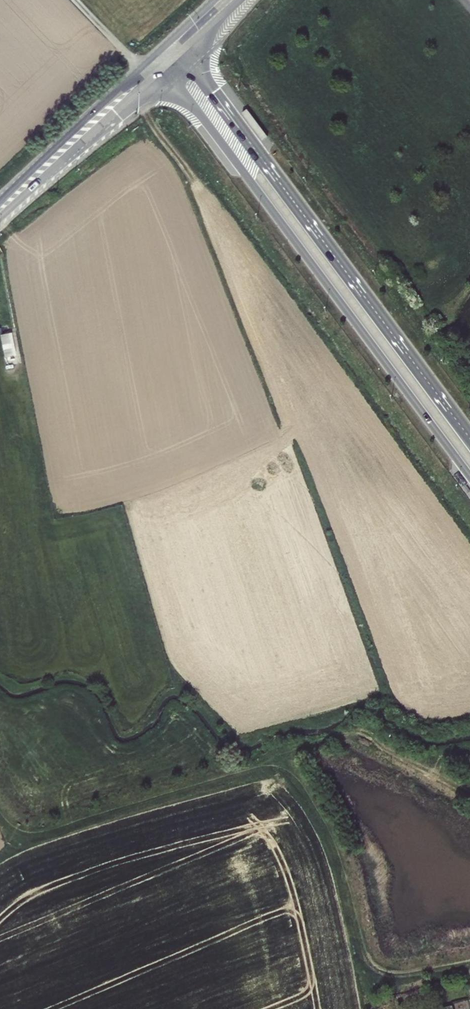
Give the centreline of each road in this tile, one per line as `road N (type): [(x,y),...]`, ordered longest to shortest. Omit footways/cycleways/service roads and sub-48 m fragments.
road 1 (secondary): [(172,57),(181,90),(469,478)]
road 2 (secondary): [(469,432),(199,75),(172,57)]
road 3 (secondary): [(172,57),(0,214)]

